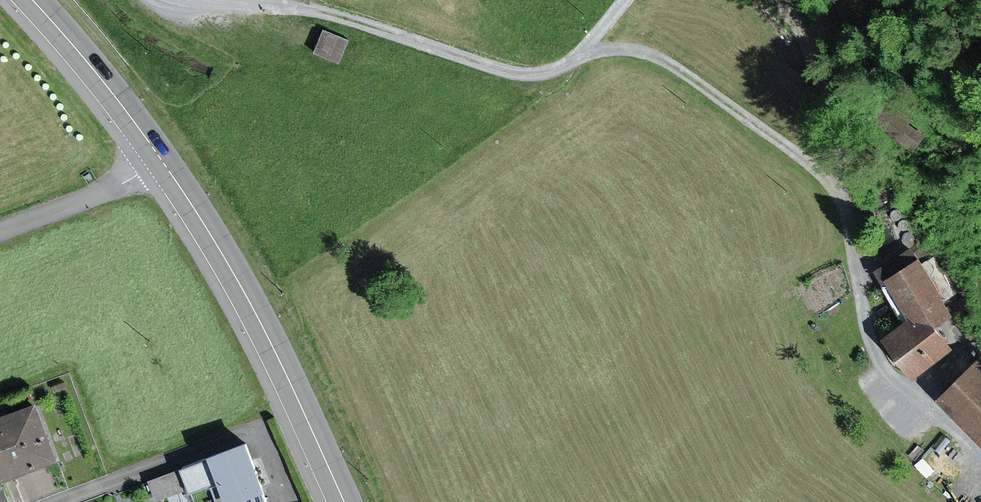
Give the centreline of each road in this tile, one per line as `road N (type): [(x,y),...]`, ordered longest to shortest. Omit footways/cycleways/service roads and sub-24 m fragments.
road 1 (unclassified): [(980,453),(883,366),(839,196),(823,173),(668,62),(604,51),(527,74),(330,14),(233,0)]
road 2 (primary): [(343,501),(261,321),(215,241),(160,158),(32,0)]
road 3 (track): [(63,501),(262,426),(289,495)]
road 4 (track): [(782,0),(832,108),(844,151),(839,196)]
road 5 (track): [(0,231),(121,184),(160,158)]

